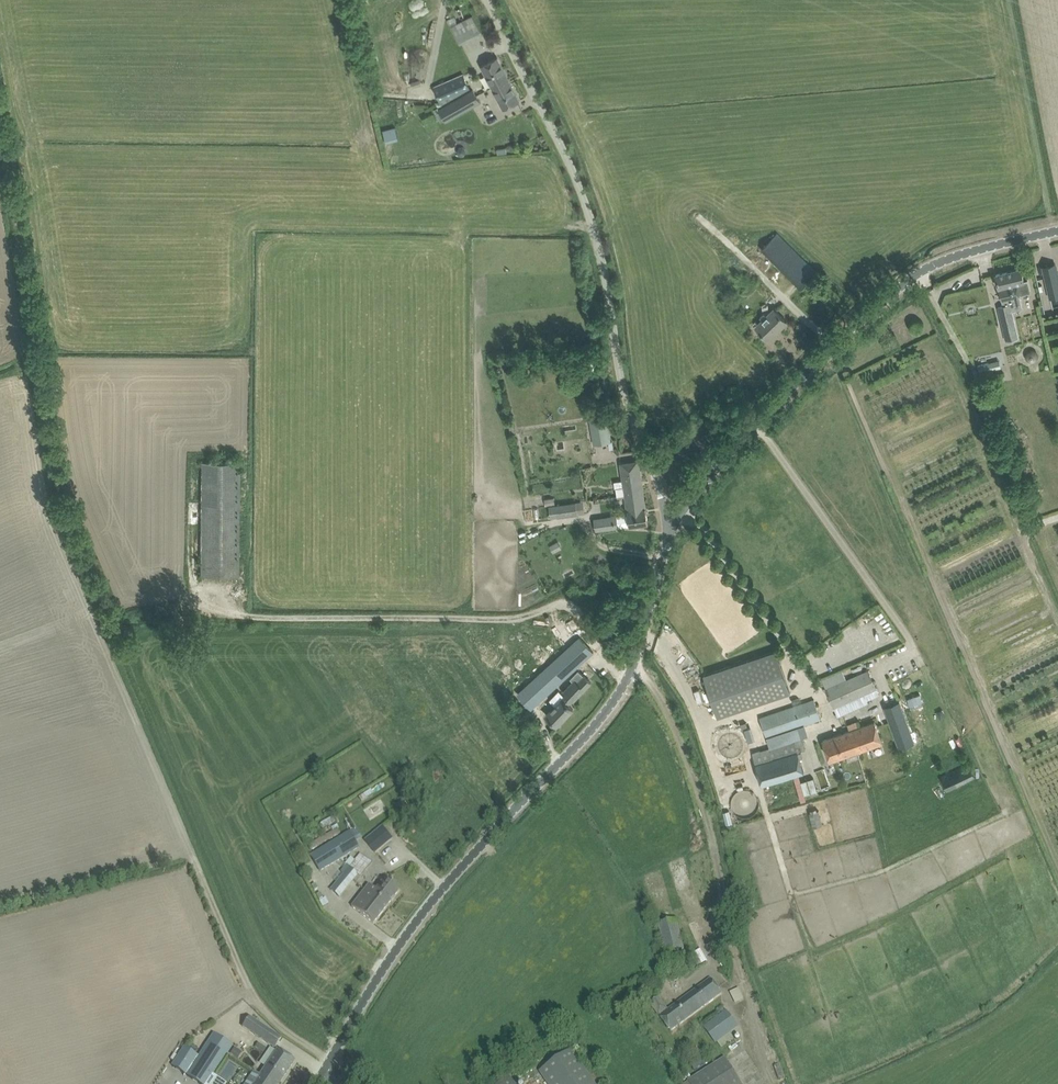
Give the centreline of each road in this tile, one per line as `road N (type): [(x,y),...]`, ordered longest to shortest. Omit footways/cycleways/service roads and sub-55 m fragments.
road 1 (unclassified): [(312,1083),(427,908),(590,729),(633,671),(670,537)]
road 2 (unclassified): [(670,537),(626,393),(572,166),(489,0)]
road 3 (unclassified): [(670,537),(680,515),(802,383),(923,271),(965,251),(1057,231)]

